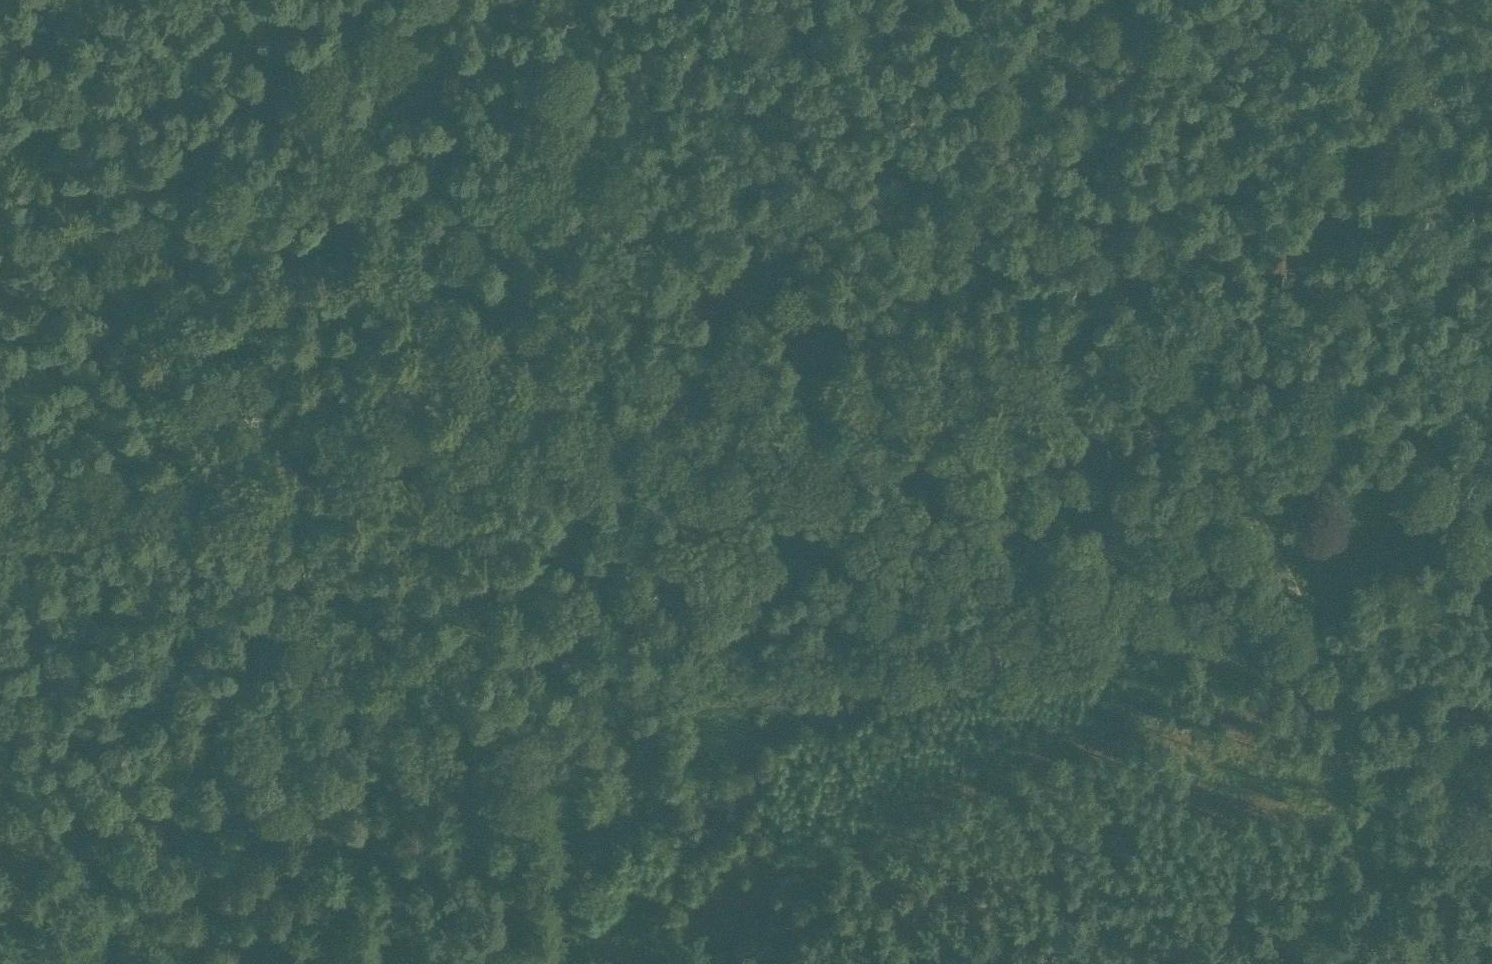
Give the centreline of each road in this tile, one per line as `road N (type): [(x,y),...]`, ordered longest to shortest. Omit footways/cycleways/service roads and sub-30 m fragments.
road 1 (track): [(962,0),(1153,321),(1306,614),(1466,963)]

